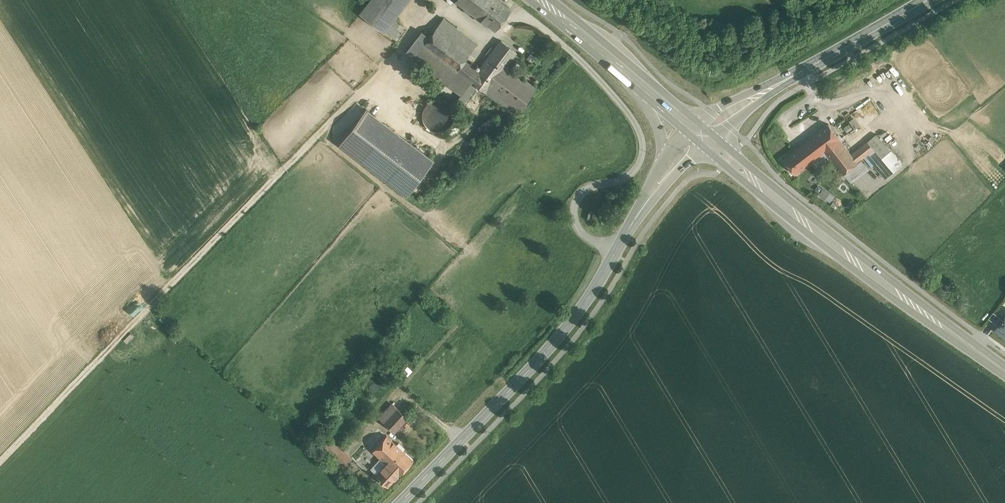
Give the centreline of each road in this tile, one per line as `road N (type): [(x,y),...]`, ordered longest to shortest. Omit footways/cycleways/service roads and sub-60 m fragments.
road 1 (tertiary): [(402,502),(547,350),(659,183)]
road 2 (primary): [(1004,371),(701,134)]
road 3 (tertiary): [(701,134),(926,0)]

